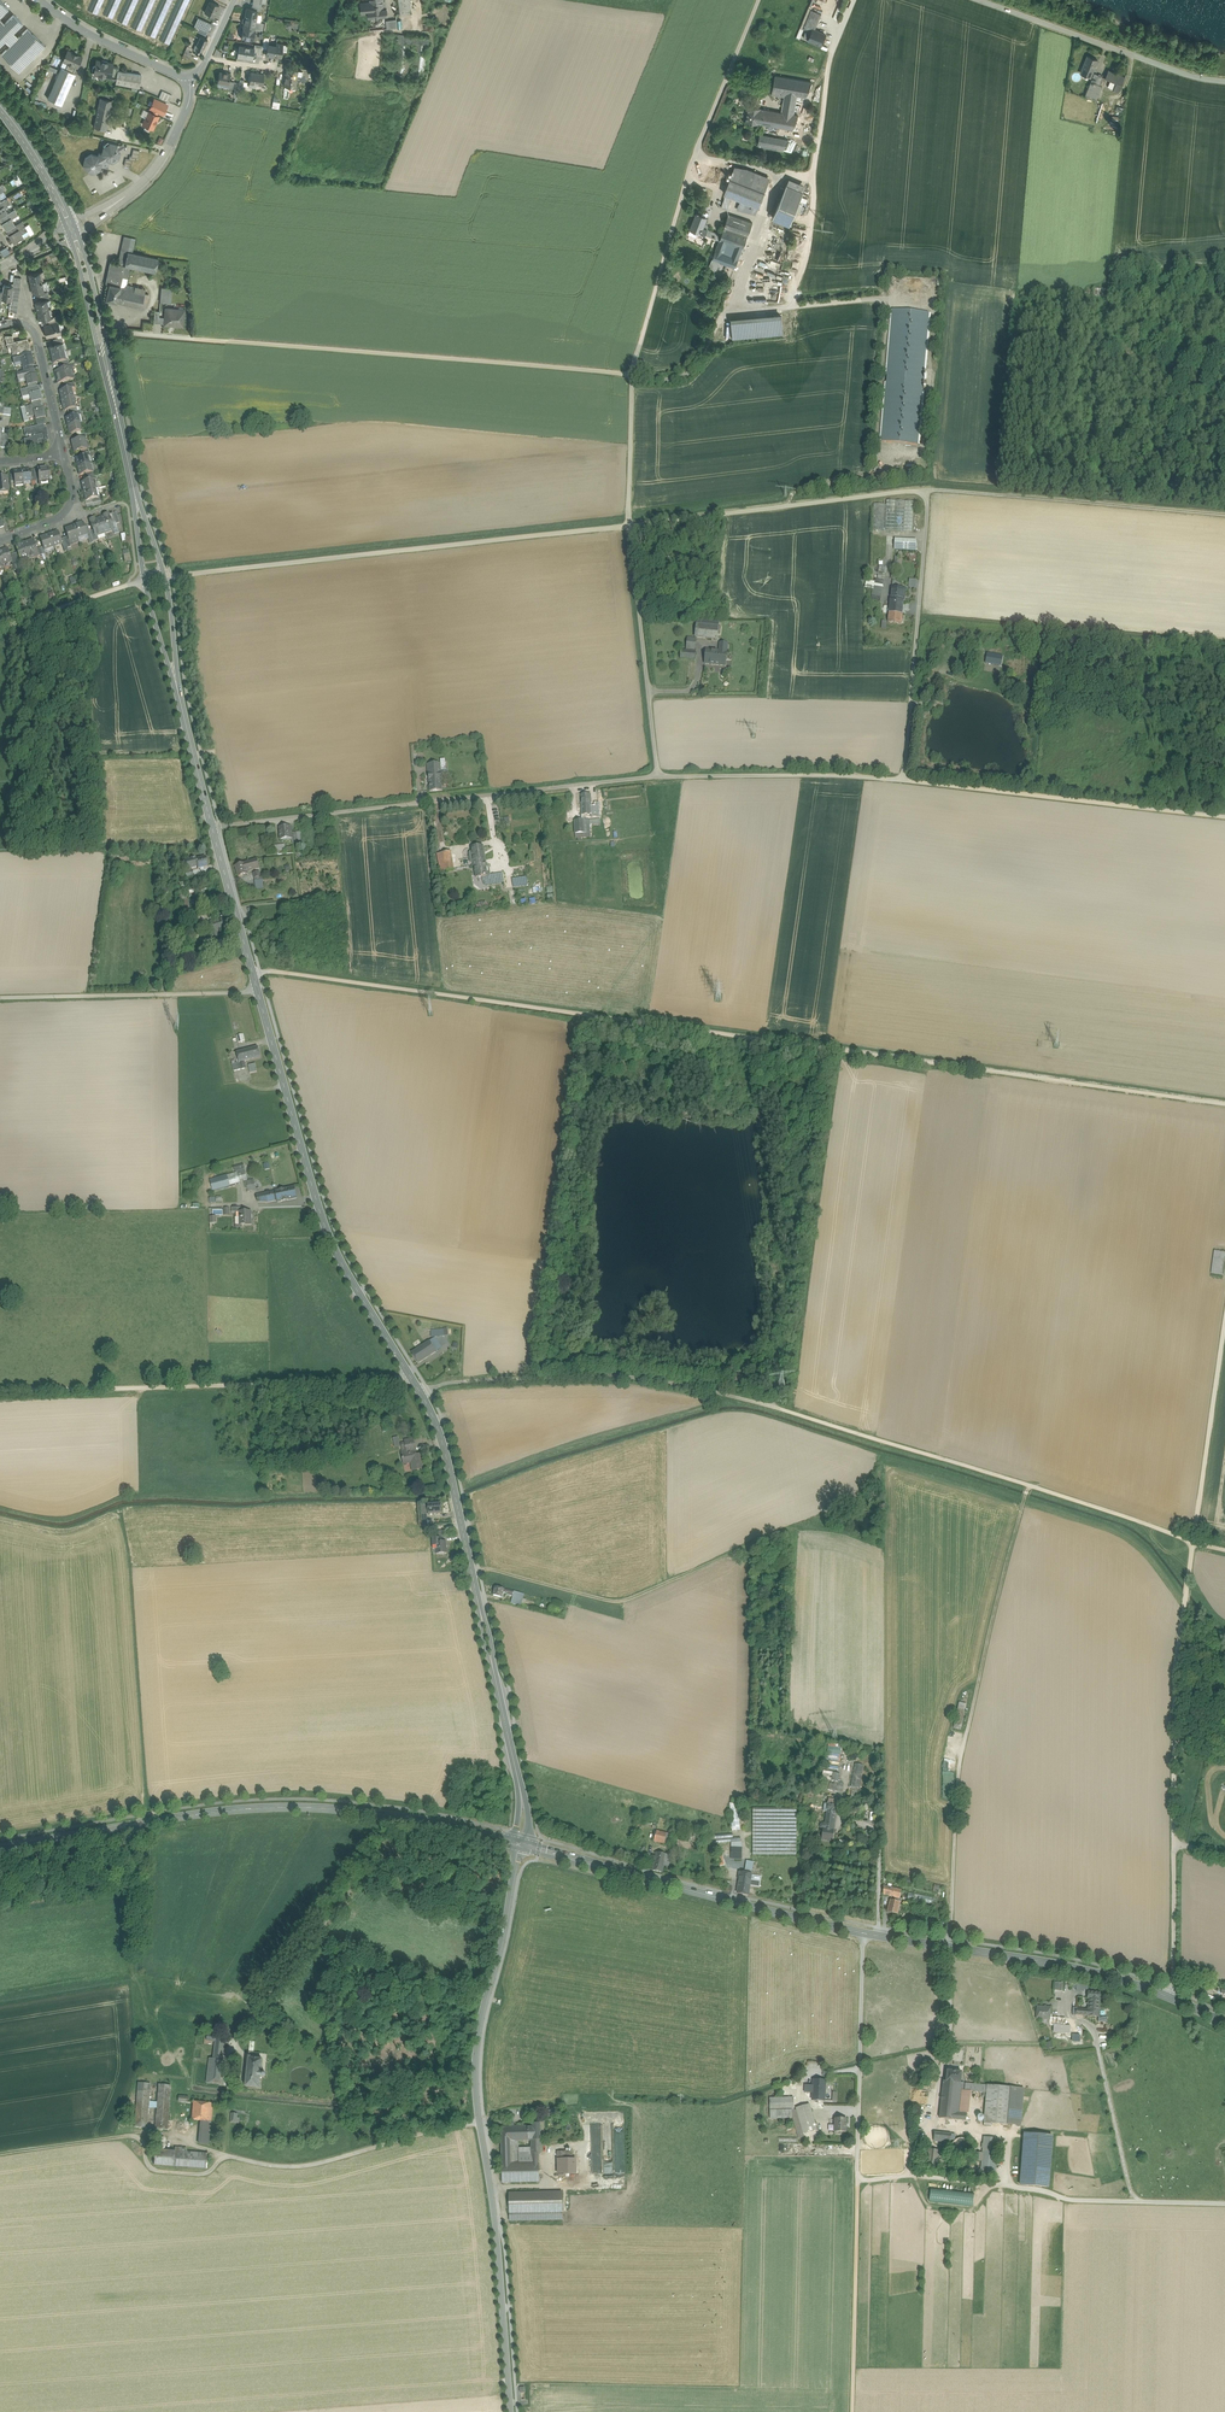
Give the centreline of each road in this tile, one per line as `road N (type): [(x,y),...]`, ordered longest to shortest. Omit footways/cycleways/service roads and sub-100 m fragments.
road 1 (tertiary): [(522,1844),(524,1798),(441,1428),(329,1229),(179,695)]
road 2 (track): [(1224,1104),(253,967)]
road 3 (track): [(427,1388),(629,1375),(782,1408),(1194,1541)]
road 4 (secondary): [(522,1844),(863,1934),(1115,1979),(1224,2024)]
road 5 (track): [(212,826),(660,777),(903,778)]
road 6 (unclassified): [(510,2411),(476,2070),(522,1844)]
road 7 (track): [(628,526),(633,373),(702,143),(760,0)]
road 8 (track): [(633,373),(99,333)]
road 9 (secondary): [(0,1848),(280,1808),(421,1821),(522,1844)]
road 10 (track): [(0,2155),(132,2136),(150,2165),(162,2169),(209,2171),(224,2153),(298,2165),(479,2122)]
road 11 (track): [(863,1934),(852,2411)]
road 12 (track): [(949,1948),(958,1772),(1029,1485)]
road 13 (track): [(628,526),(164,577)]
road 14 (track): [(1172,1999),(1177,1659),(1194,1541)]
road 15 (track): [(0,1392),(419,1374)]
road 16 (track): [(1224,2203),(1068,2200),(909,2176),(858,2181)]
road 17 (track): [(471,1572),(489,1569),(618,1603),(813,1519)]
road 18 (track): [(903,778),(1224,816)]
road 19 (track): [(790,506),(800,490),(924,466),(937,377),(936,311),(928,296)]
road 20 (track): [(927,491),(628,526)]
road 21 (track): [(1224,515),(927,491)]
road 22 (track): [(903,778),(927,491)]
road 23 (track): [(633,373),(678,381),(707,356),(786,174)]
road 24 (tertiary): [(134,493),(72,230)]
road 25 (unclassified): [(978,0),(1189,77),(1224,81)]
road 26 (track): [(258,988),(0,997)]
road 27 (track): [(660,777),(628,526)]
road 28 (track): [(1194,1541),(1224,1320)]
road 29 (track): [(727,313),(928,296)]
road 30 (unclassified): [(185,81),(188,105),(154,171),(72,230)]
road 31 (track): [(1133,2201),(1090,2028)]
road 32 (residential): [(185,81),(40,0)]
road 33 (residential): [(64,455),(38,338),(21,321),(0,325)]
road 34 (track): [(145,580),(0,627)]
road 35 (tertiary): [(72,230),(0,106)]
road 36 (track): [(441,801),(446,847),(497,840),(492,795)]
road 37 (residential): [(0,539),(66,512),(64,455)]
road 38 (tertiary): [(145,580),(179,695)]

